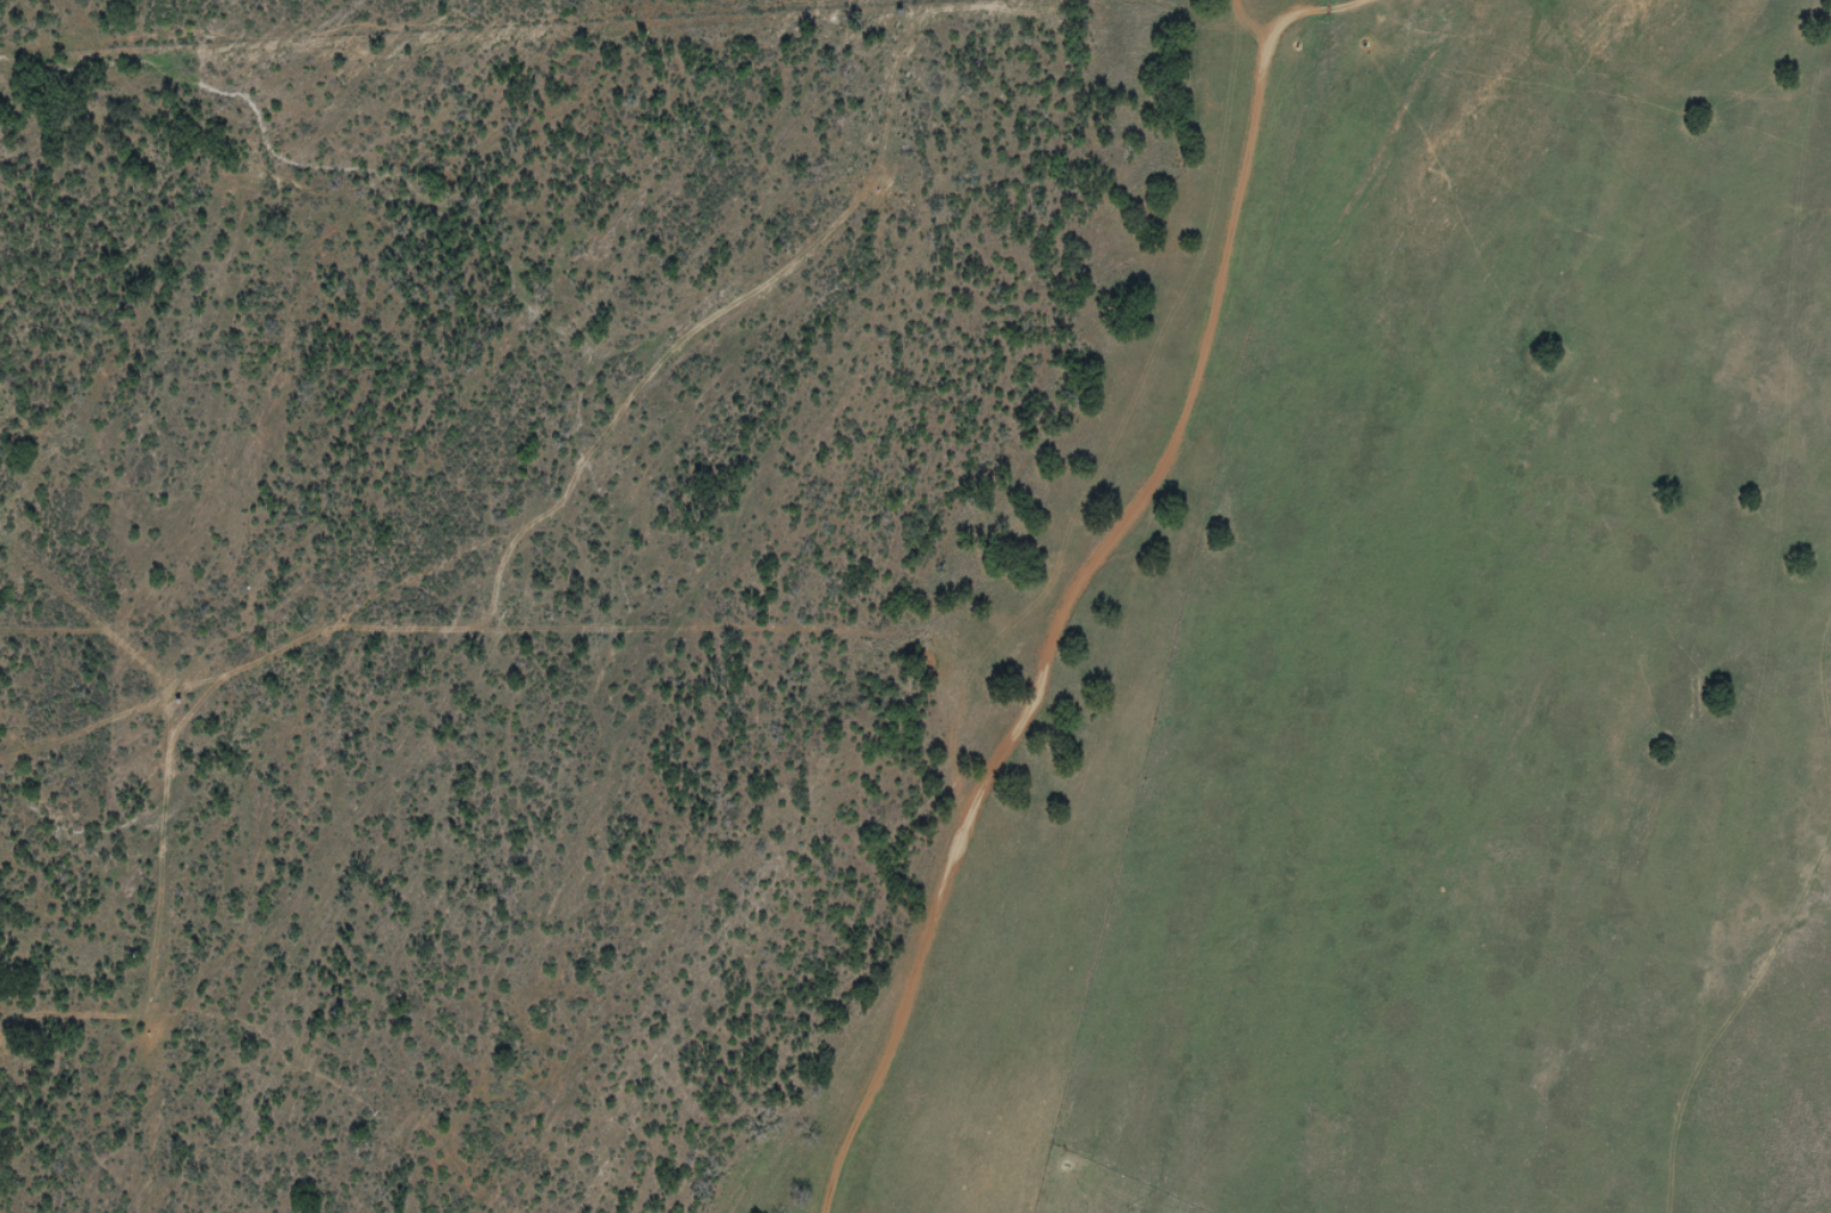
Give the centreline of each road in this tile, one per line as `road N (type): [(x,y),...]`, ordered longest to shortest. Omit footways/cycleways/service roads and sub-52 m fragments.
road 1 (residential): [(1242,0),(1242,74),(1278,98),(1378,80),(1431,26),(1580,20),(1704,98),(1830,98)]
road 2 (residential): [(1830,627),(1797,675),(1775,740),(1680,835),(1680,966),(1703,1025),(1703,1109),(1685,1121),(1679,1212)]

